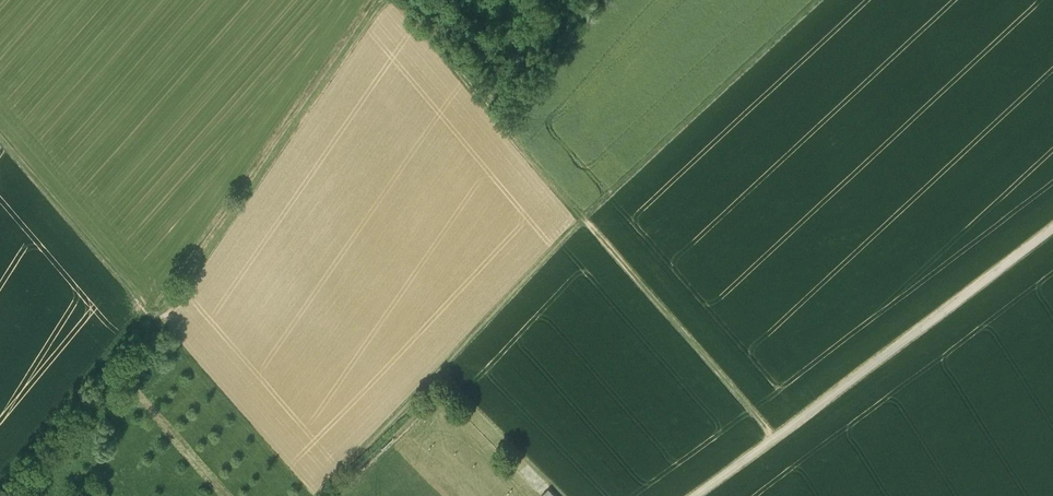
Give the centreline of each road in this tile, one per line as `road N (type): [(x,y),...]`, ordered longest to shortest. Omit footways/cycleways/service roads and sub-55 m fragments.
road 1 (track): [(693,495),(1052,228)]
road 2 (track): [(146,306),(159,317),(384,0)]
road 3 (track): [(323,492),(585,216)]
road 4 (track): [(815,0),(585,216)]
road 5 (track): [(775,437),(585,216)]
road 6 (track): [(395,0),(585,216)]
road 7 (track): [(0,136),(146,306),(128,328)]
road 8 (track): [(0,482),(128,328)]

